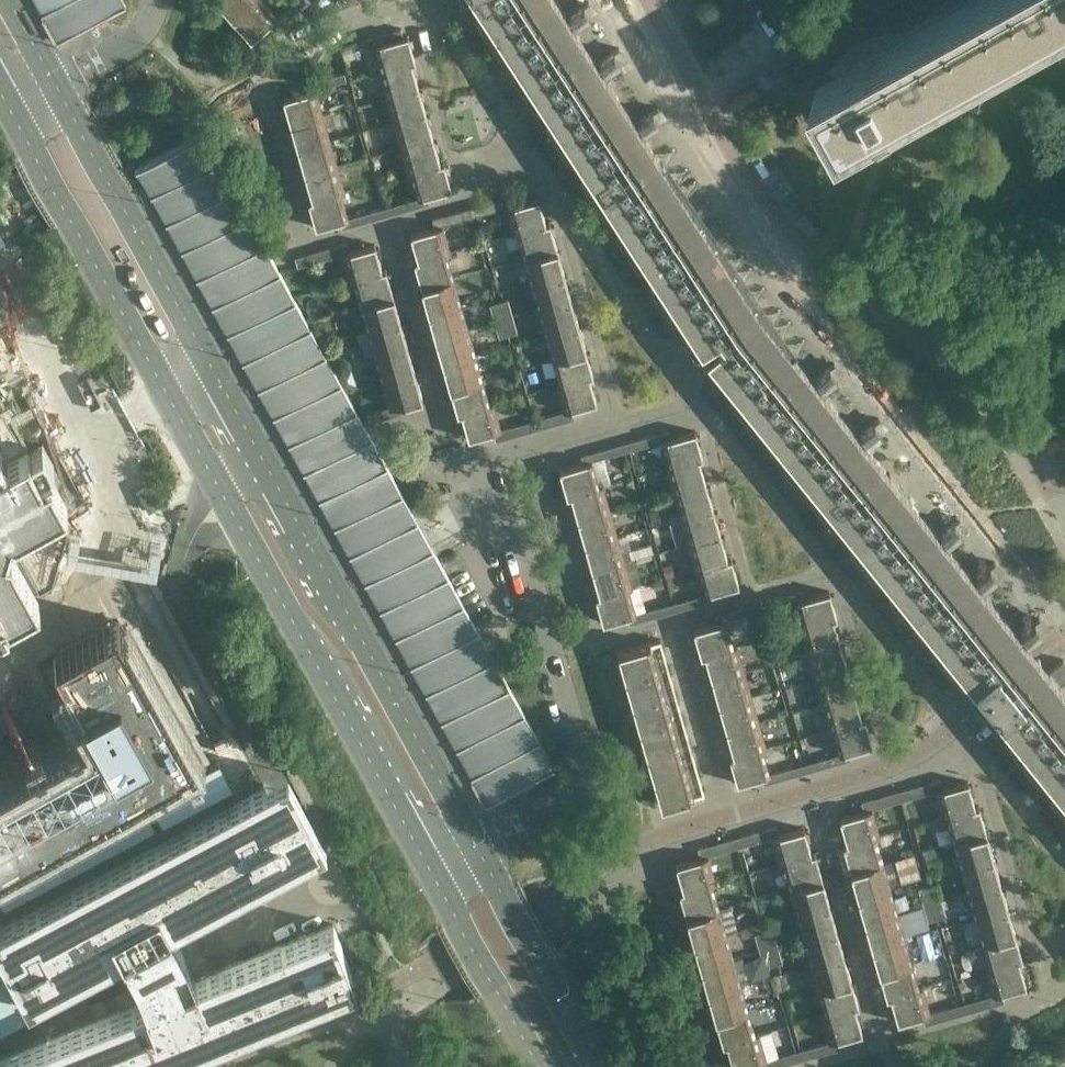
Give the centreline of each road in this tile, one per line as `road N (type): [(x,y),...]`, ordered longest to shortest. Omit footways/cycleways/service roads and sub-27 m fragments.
road 1 (tertiary): [(599,1066),(16,0)]
road 2 (tertiary): [(0,78),(541,1066)]
road 3 (residential): [(705,98),(878,0)]

